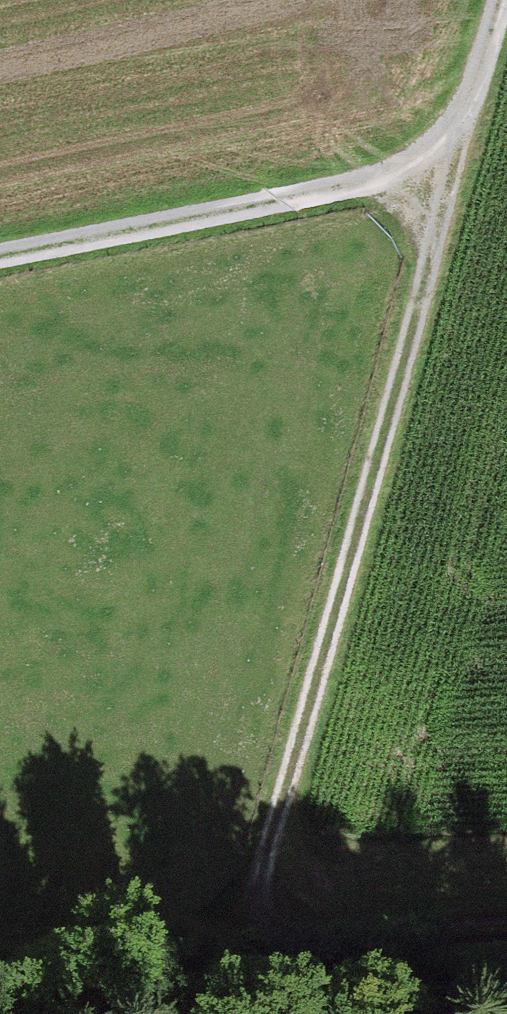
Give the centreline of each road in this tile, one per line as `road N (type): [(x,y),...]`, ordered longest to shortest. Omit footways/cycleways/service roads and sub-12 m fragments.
road 1 (track): [(501,0),(235,955)]
road 2 (track): [(455,168),(0,259)]
road 3 (track): [(506,960),(235,955)]
road 4 (track): [(235,955),(0,963)]

